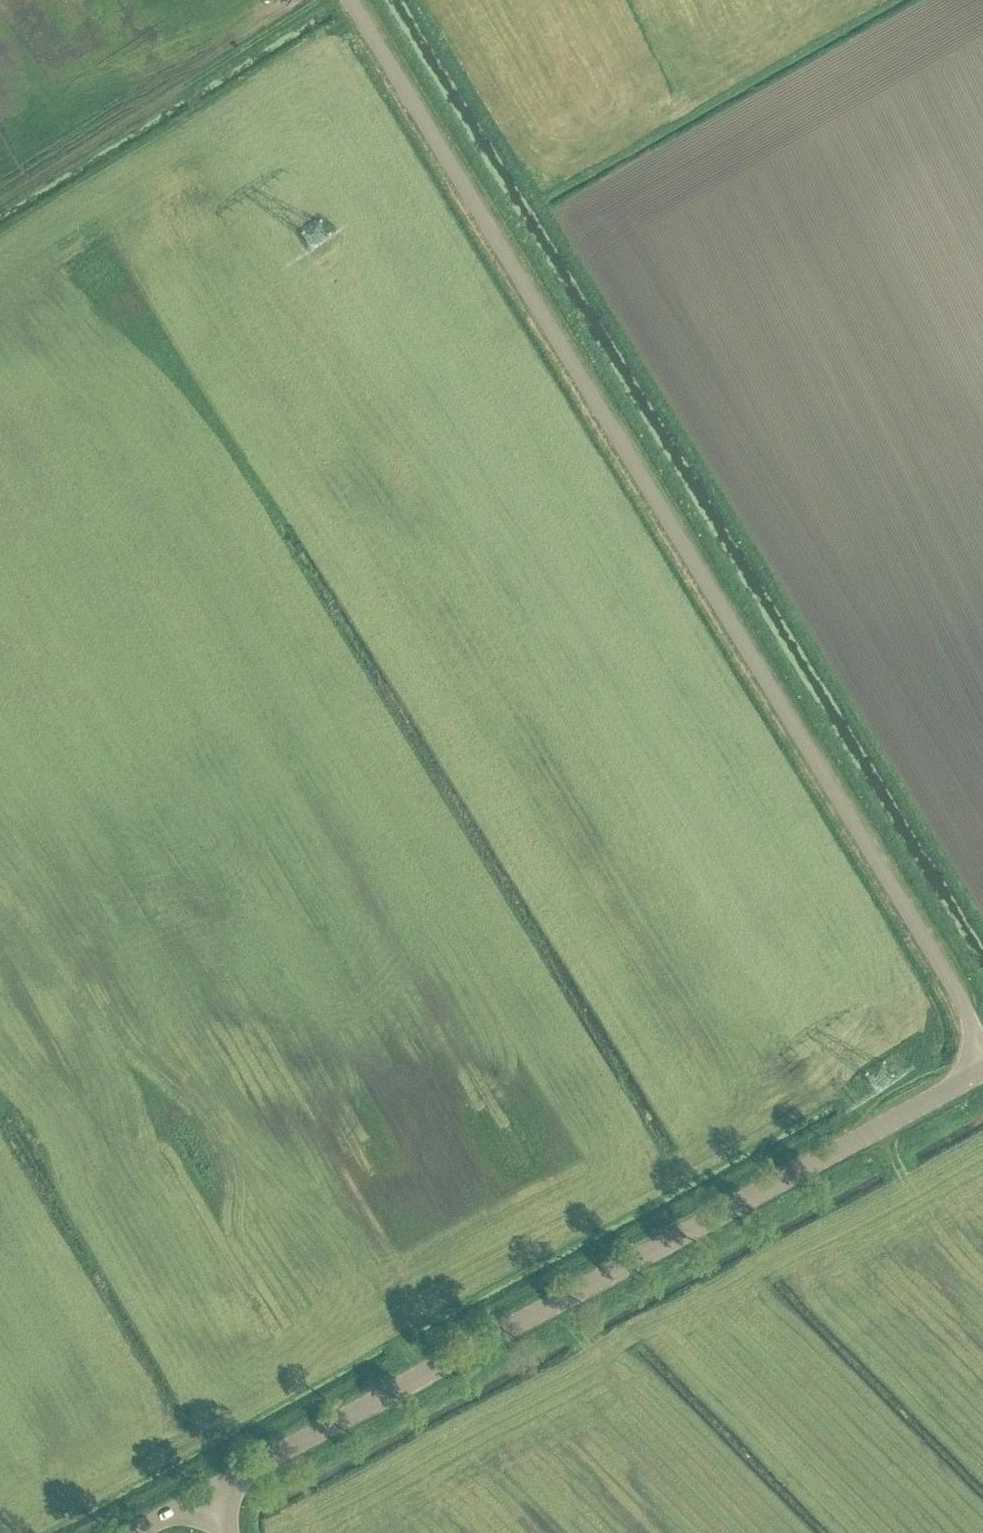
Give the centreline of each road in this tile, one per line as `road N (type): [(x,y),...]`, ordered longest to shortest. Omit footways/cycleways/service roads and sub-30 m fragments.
road 1 (unclassified): [(982,1037),(350,0)]
road 2 (tertiary): [(209,1492),(982,1071)]

